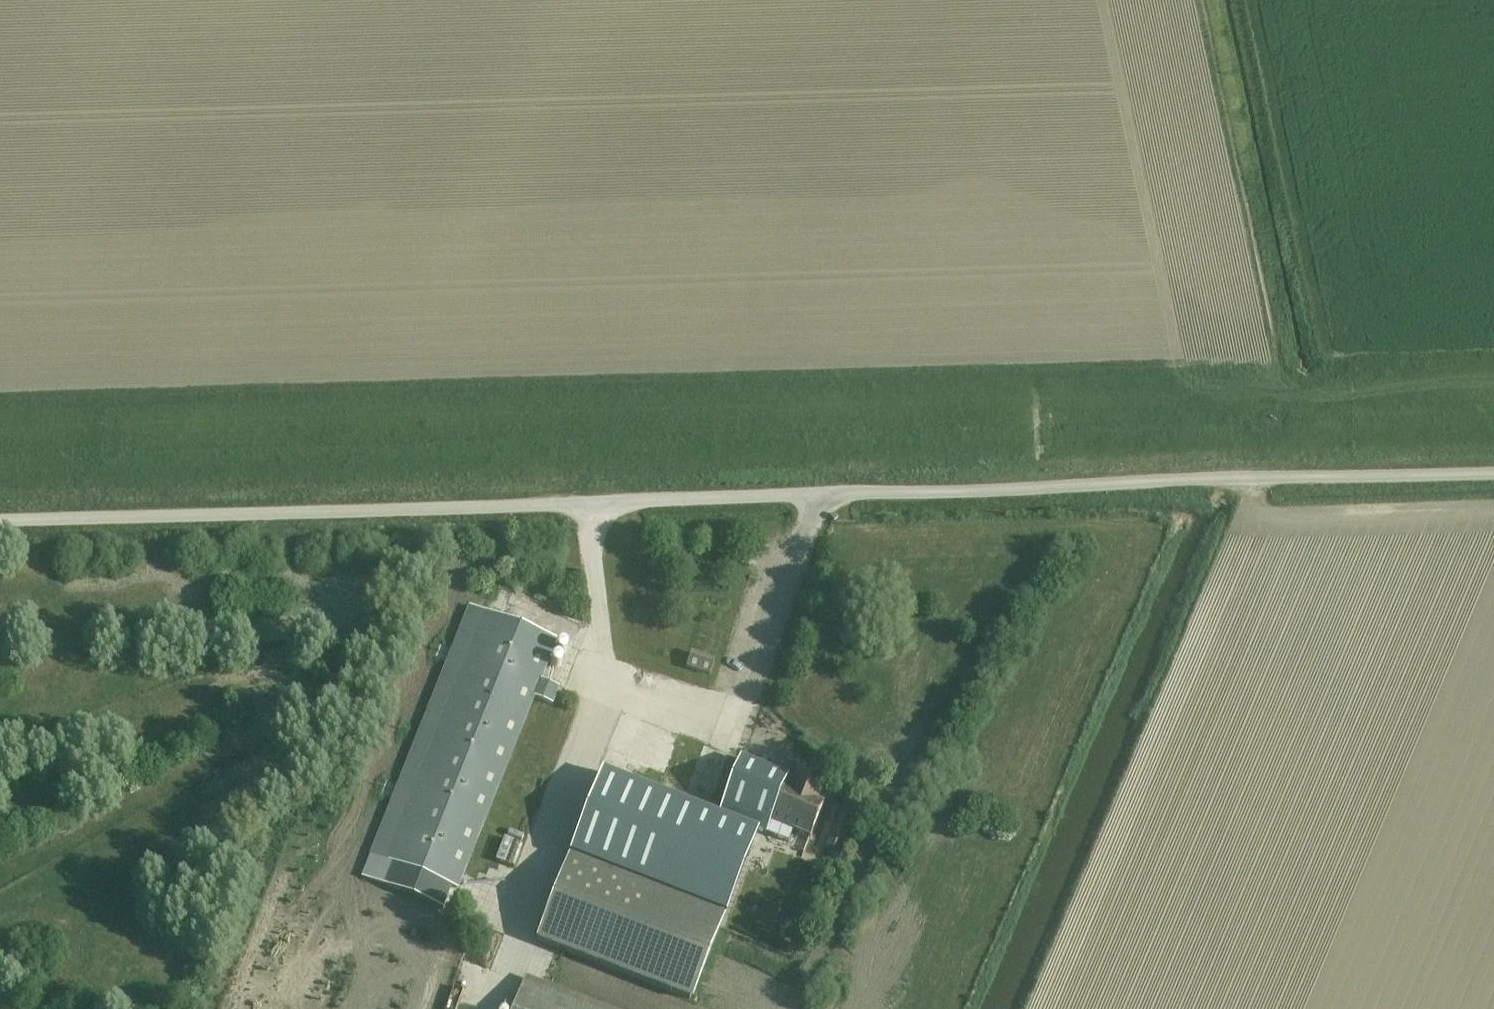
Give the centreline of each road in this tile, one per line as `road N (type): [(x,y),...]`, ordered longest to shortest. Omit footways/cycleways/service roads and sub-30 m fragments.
road 1 (unclassified): [(0,517),(1493,471)]

